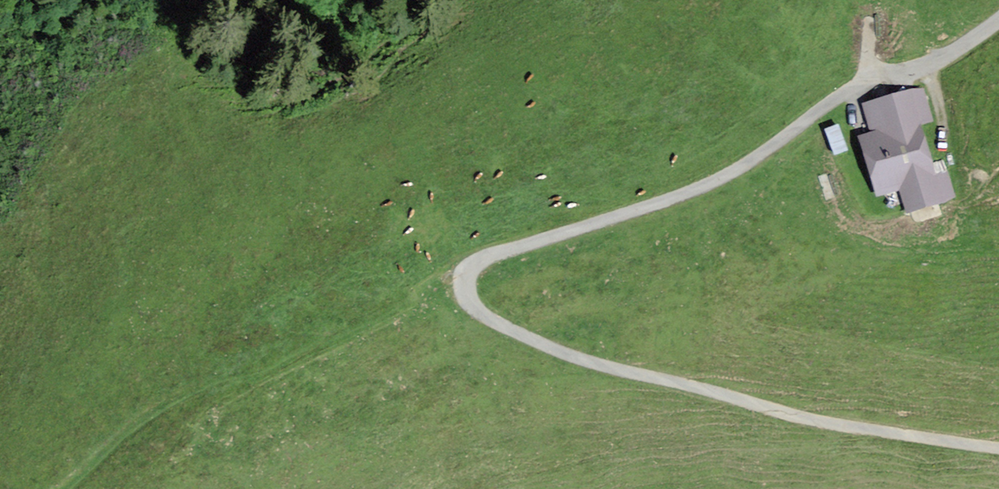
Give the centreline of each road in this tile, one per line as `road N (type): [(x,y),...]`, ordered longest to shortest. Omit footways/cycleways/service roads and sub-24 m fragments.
road 1 (unclassified): [(998,20),(937,58),(839,96),(717,180),(494,254),(466,279),(474,306),(492,320),(571,357),(845,426),(998,448)]
road 2 (track): [(466,279),(385,303),(204,384),(128,431),(66,488)]

